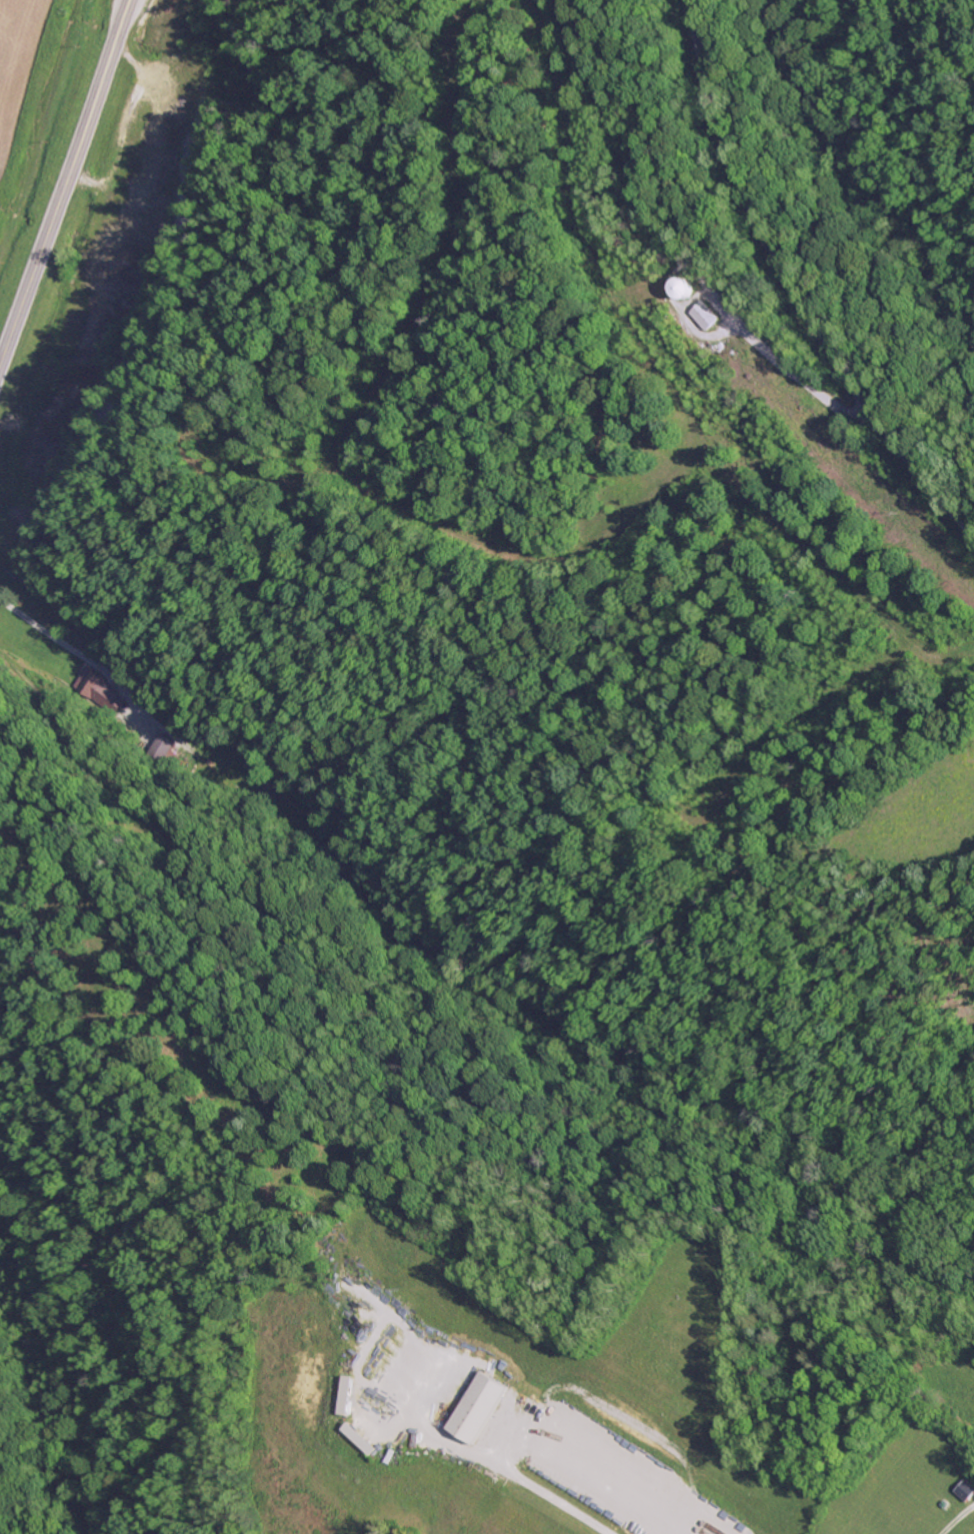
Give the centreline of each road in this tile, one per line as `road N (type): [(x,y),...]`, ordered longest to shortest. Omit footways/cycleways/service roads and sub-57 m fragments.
road 1 (residential): [(973,529),(891,436),(765,227),(720,110),(699,0)]
road 2 (trunk): [(0,361),(130,0)]

